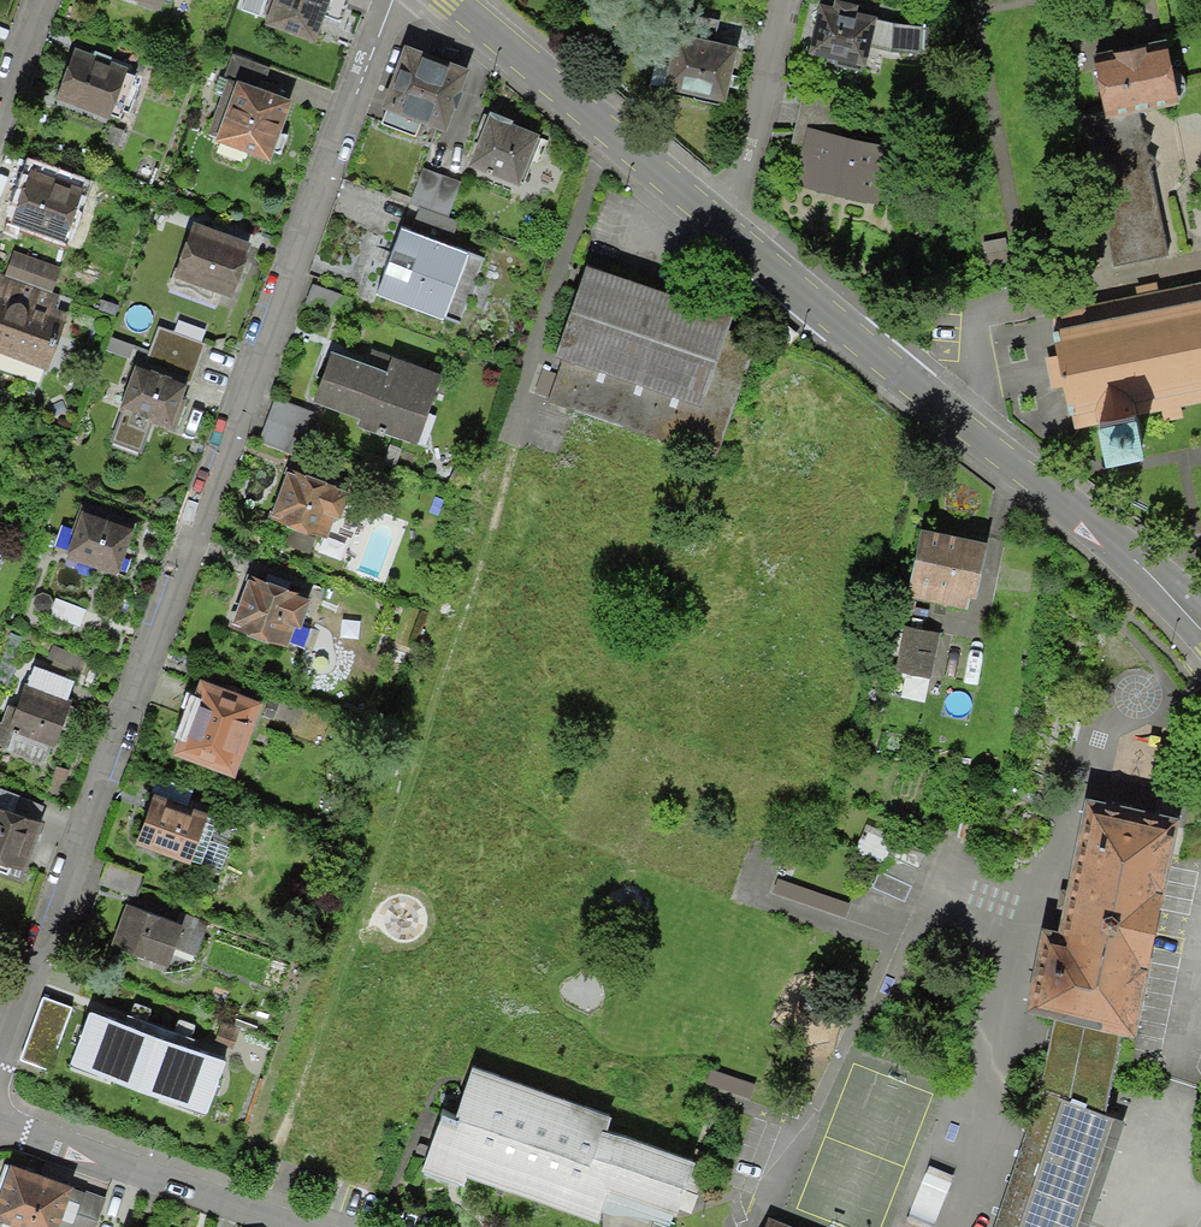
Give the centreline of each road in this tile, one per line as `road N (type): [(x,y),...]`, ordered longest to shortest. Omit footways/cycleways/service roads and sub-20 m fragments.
road 1 (residential): [(388,0),(0,1005)]
road 2 (residential): [(1200,616),(731,229)]
road 3 (residential): [(731,229),(454,0)]
road 4 (residential): [(0,1125),(286,1226)]
road 5 (residential): [(782,0),(731,229)]

